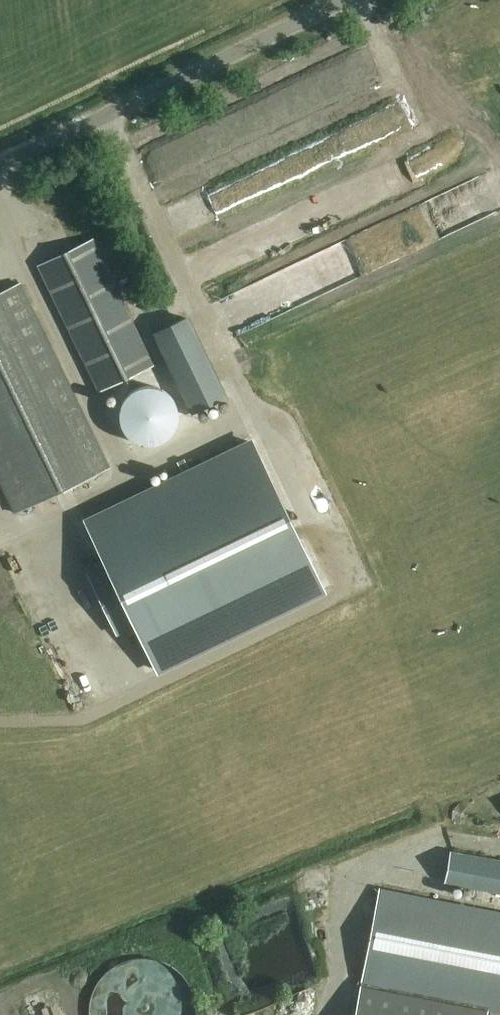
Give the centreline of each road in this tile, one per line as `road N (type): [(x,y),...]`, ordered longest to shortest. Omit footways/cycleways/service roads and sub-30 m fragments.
road 1 (unclassified): [(346,0),(0,166)]

